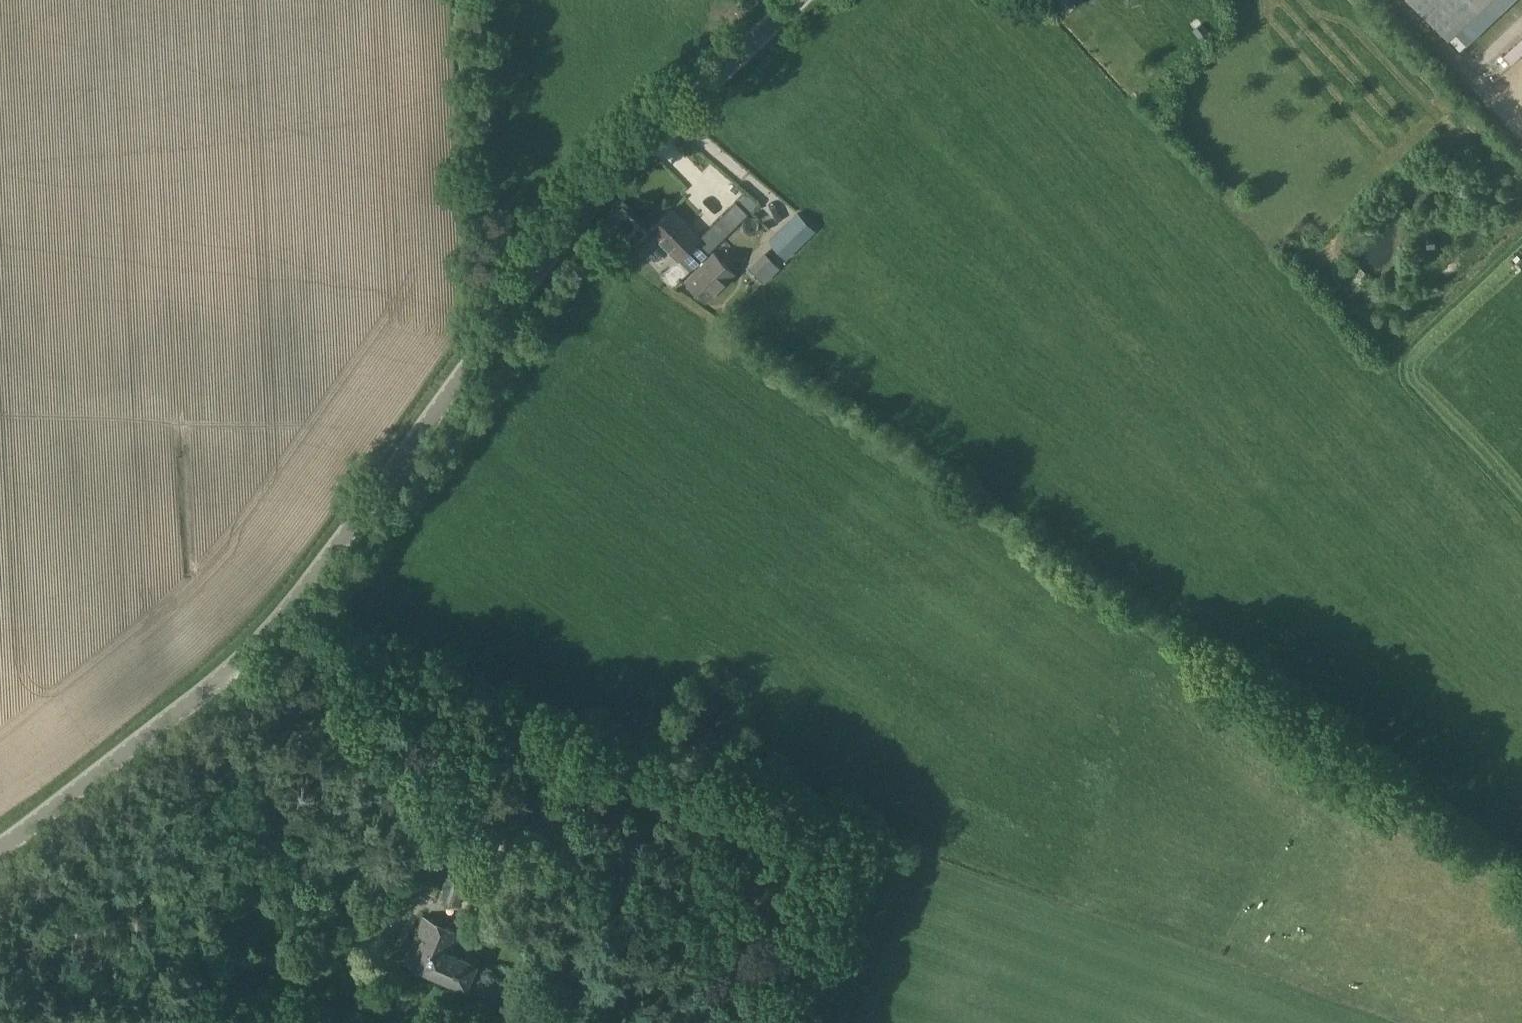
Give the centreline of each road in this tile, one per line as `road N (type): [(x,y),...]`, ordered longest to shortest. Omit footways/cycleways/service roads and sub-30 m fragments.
road 1 (unclassified): [(0,850),(291,604),(563,231),(636,150),(798,0)]

